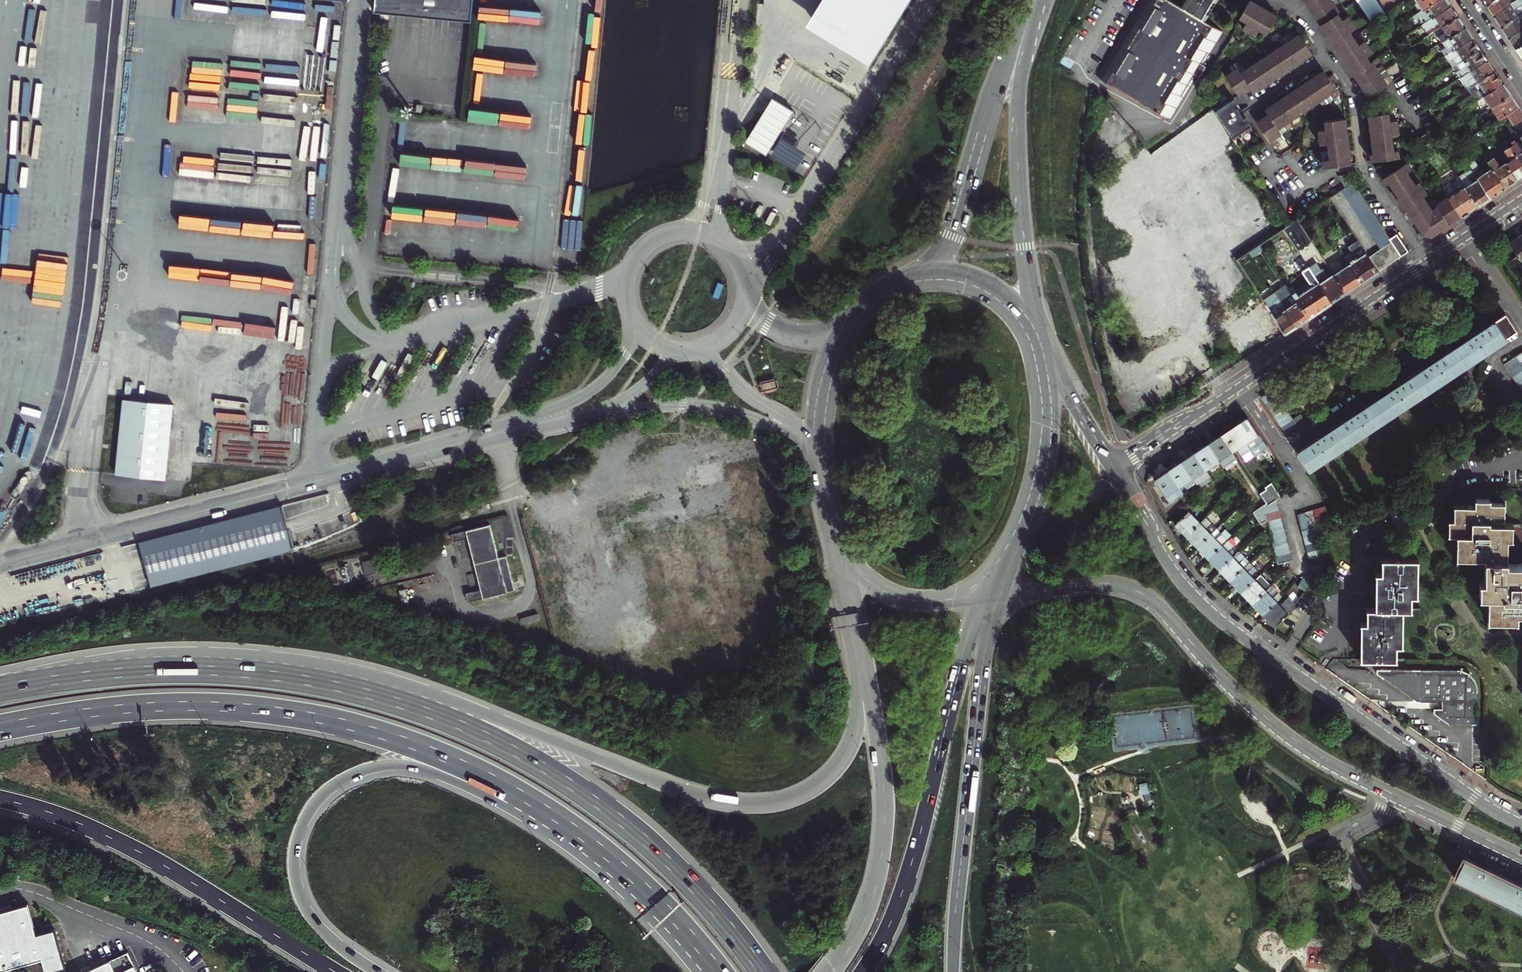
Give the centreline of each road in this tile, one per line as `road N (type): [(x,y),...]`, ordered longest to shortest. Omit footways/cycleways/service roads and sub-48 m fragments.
road 1 (motorway): [(851,622),(859,721),(848,756),(822,786),(770,806),(688,794),(428,697),(284,677)]
road 2 (motorway): [(0,728),(162,706),(280,712),(356,727),(502,784),(623,868)]
road 3 (motorway): [(763,971),(641,837),(550,772),(416,709),(284,677)]
road 4 (primary): [(1521,824),(1211,613),(1171,570),(1112,464)]
road 5 (motorway): [(377,971),(317,925),(295,872),(309,813),(354,775),(404,766),(449,778),(623,868)]
road 6 (primary): [(981,596),(1103,583),(1139,590),(1278,728),(1397,797)]
road 7 (motorway): [(863,971),(903,891),(981,596)]
road 8 (motorway): [(0,799),(135,850),(336,971)]
road 9 (motorway): [(954,971),(982,666),(981,596)]
road 10 (motorway): [(851,622),(886,823),(874,895),(831,971)]
road 11 (primary): [(1038,351),(1017,139),(1022,65),(1038,0)]
road 12 (residential): [(1243,386),(1284,450),(1508,301)]
road 13 (primary): [(1026,0),(951,237),(915,278)]
road 14 (unclassified): [(743,306),(740,263),(718,239),(684,230),(652,242),(632,270),(632,306),(665,342),(703,345)]
road 15 (motorway): [(284,677),(123,672),(0,689)]
road 16 (residential): [(1428,262),(1364,169),(1353,91),(1327,51)]
road 17 (tertiary): [(1428,262),(1243,386)]
road 18 (residential): [(1405,971),(1383,943),(1340,846),(1391,812),(1397,797)]
road 19 (primary): [(990,572),(1019,532),(1037,487),(1047,427),(1042,368)]
road 20 (primary): [(1038,351),(1024,321),(992,289),(962,277),(915,278)]
road 21 (tertiary): [(1243,386),(1156,445),(1112,464)]
road 22 (primary): [(829,517),(871,584),(909,601),(941,601)]
road 23 (unclassified): [(703,345),(748,391),(819,434)]
road 24 (motorway): [(623,868),(720,971)]
road 25 (primary): [(1397,797),(1521,857)]

